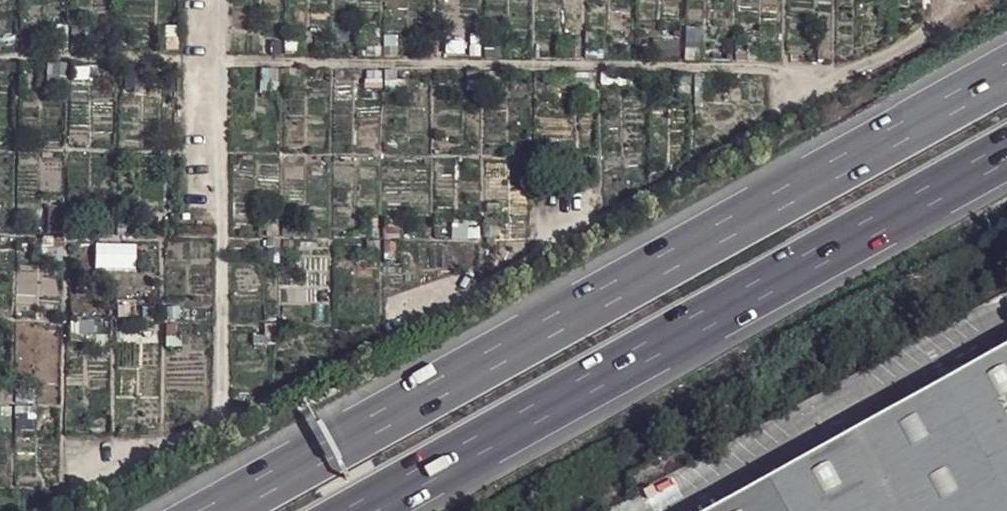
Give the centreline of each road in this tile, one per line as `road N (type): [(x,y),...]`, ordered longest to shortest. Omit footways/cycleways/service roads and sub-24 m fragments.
road 1 (motorway): [(1006,72),(209,510)]
road 2 (motorway): [(348,510),(1006,147)]

